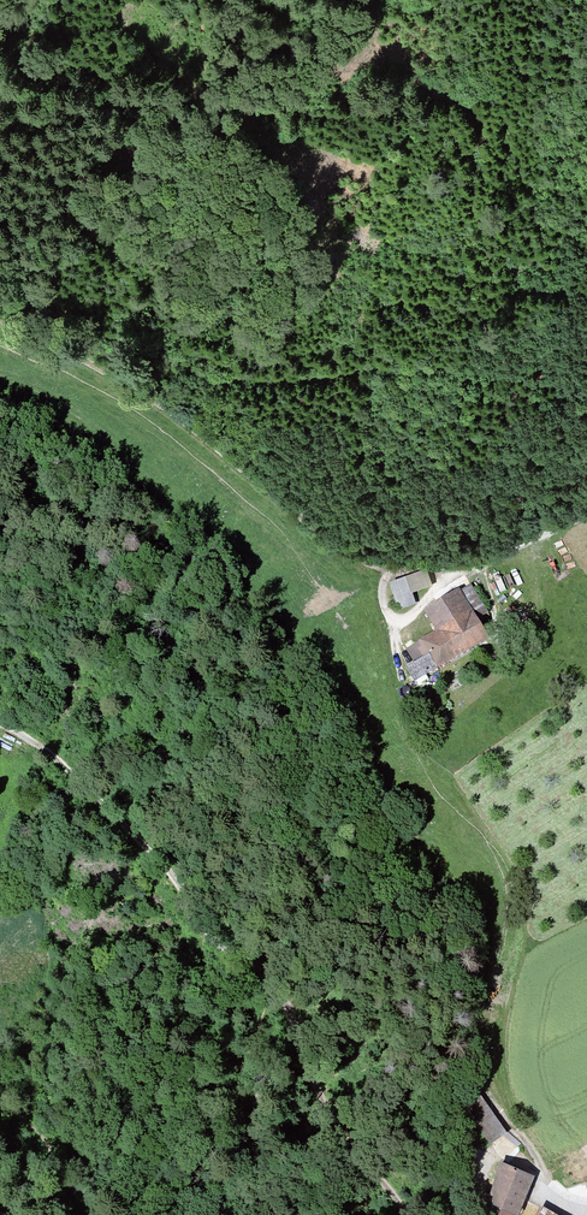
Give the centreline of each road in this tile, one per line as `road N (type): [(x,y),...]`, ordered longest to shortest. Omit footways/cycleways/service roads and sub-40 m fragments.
road 1 (track): [(0,721),(44,746),(269,979),(331,1119),(405,1214)]
road 2 (track): [(0,318),(93,358),(246,467),(363,568),(464,561)]
road 3 (track): [(586,517),(464,561),(439,592)]

